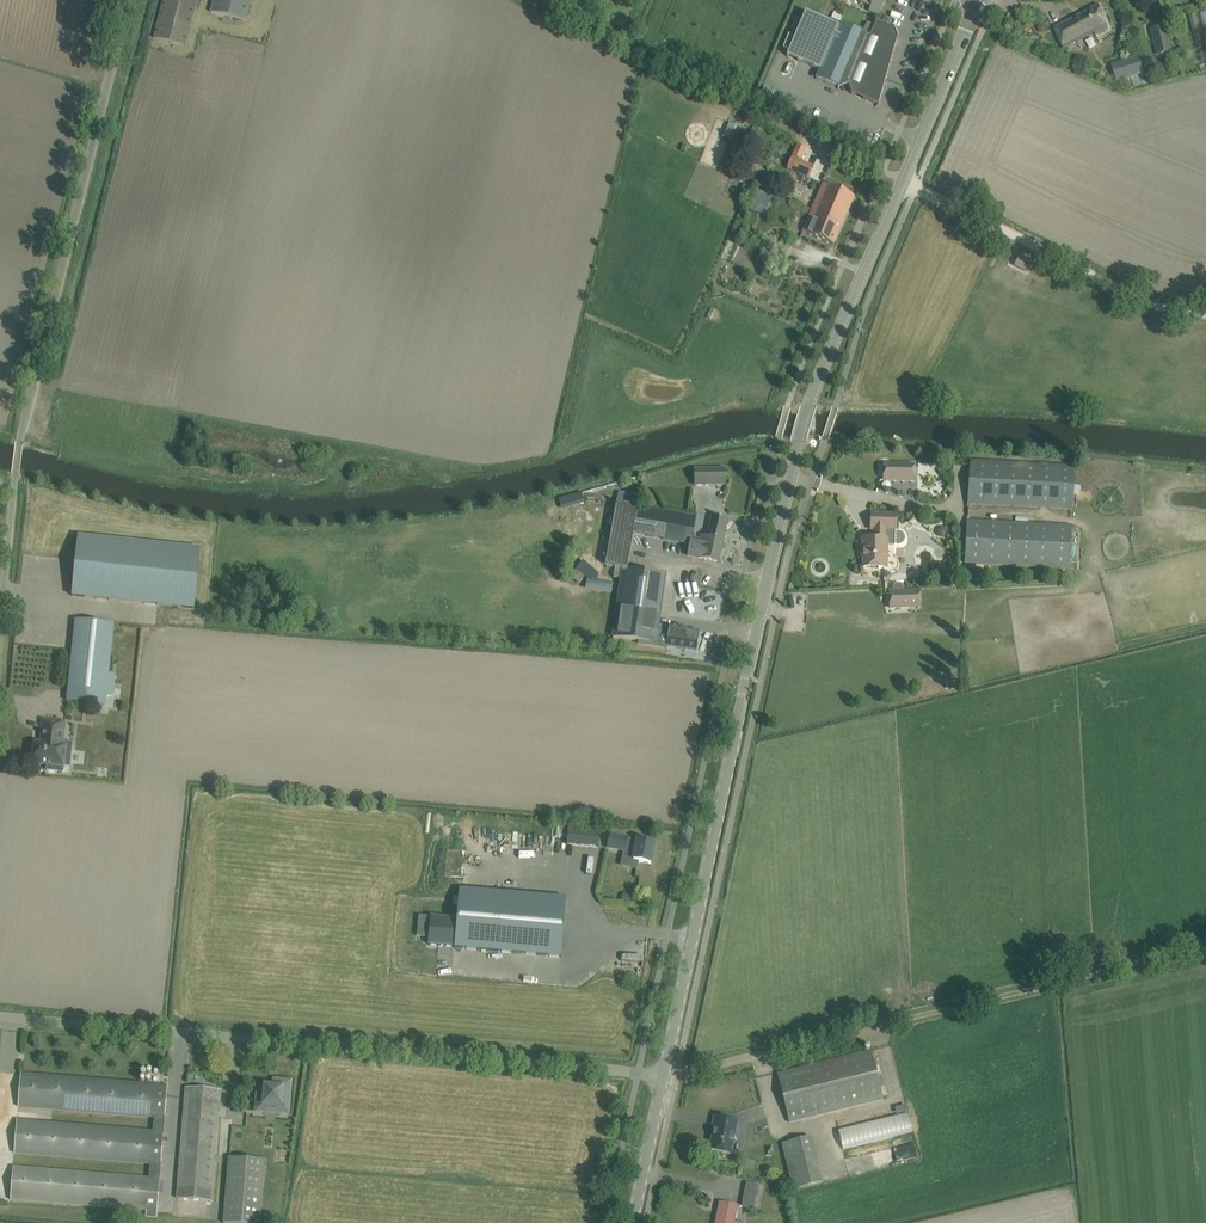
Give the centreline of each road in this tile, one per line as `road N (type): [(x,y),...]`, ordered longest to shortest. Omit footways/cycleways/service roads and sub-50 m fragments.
road 1 (tertiary): [(664,1076),(809,406),(979,0)]
road 2 (unclassified): [(664,1076),(0,1018)]
road 3 (unclassified): [(0,608),(21,434),(129,0)]
road 4 (track): [(677,1075),(1205,944)]
road 5 (track): [(903,182),(1149,304),(1205,313)]
road 6 (tertiary): [(631,1222),(664,1076)]

